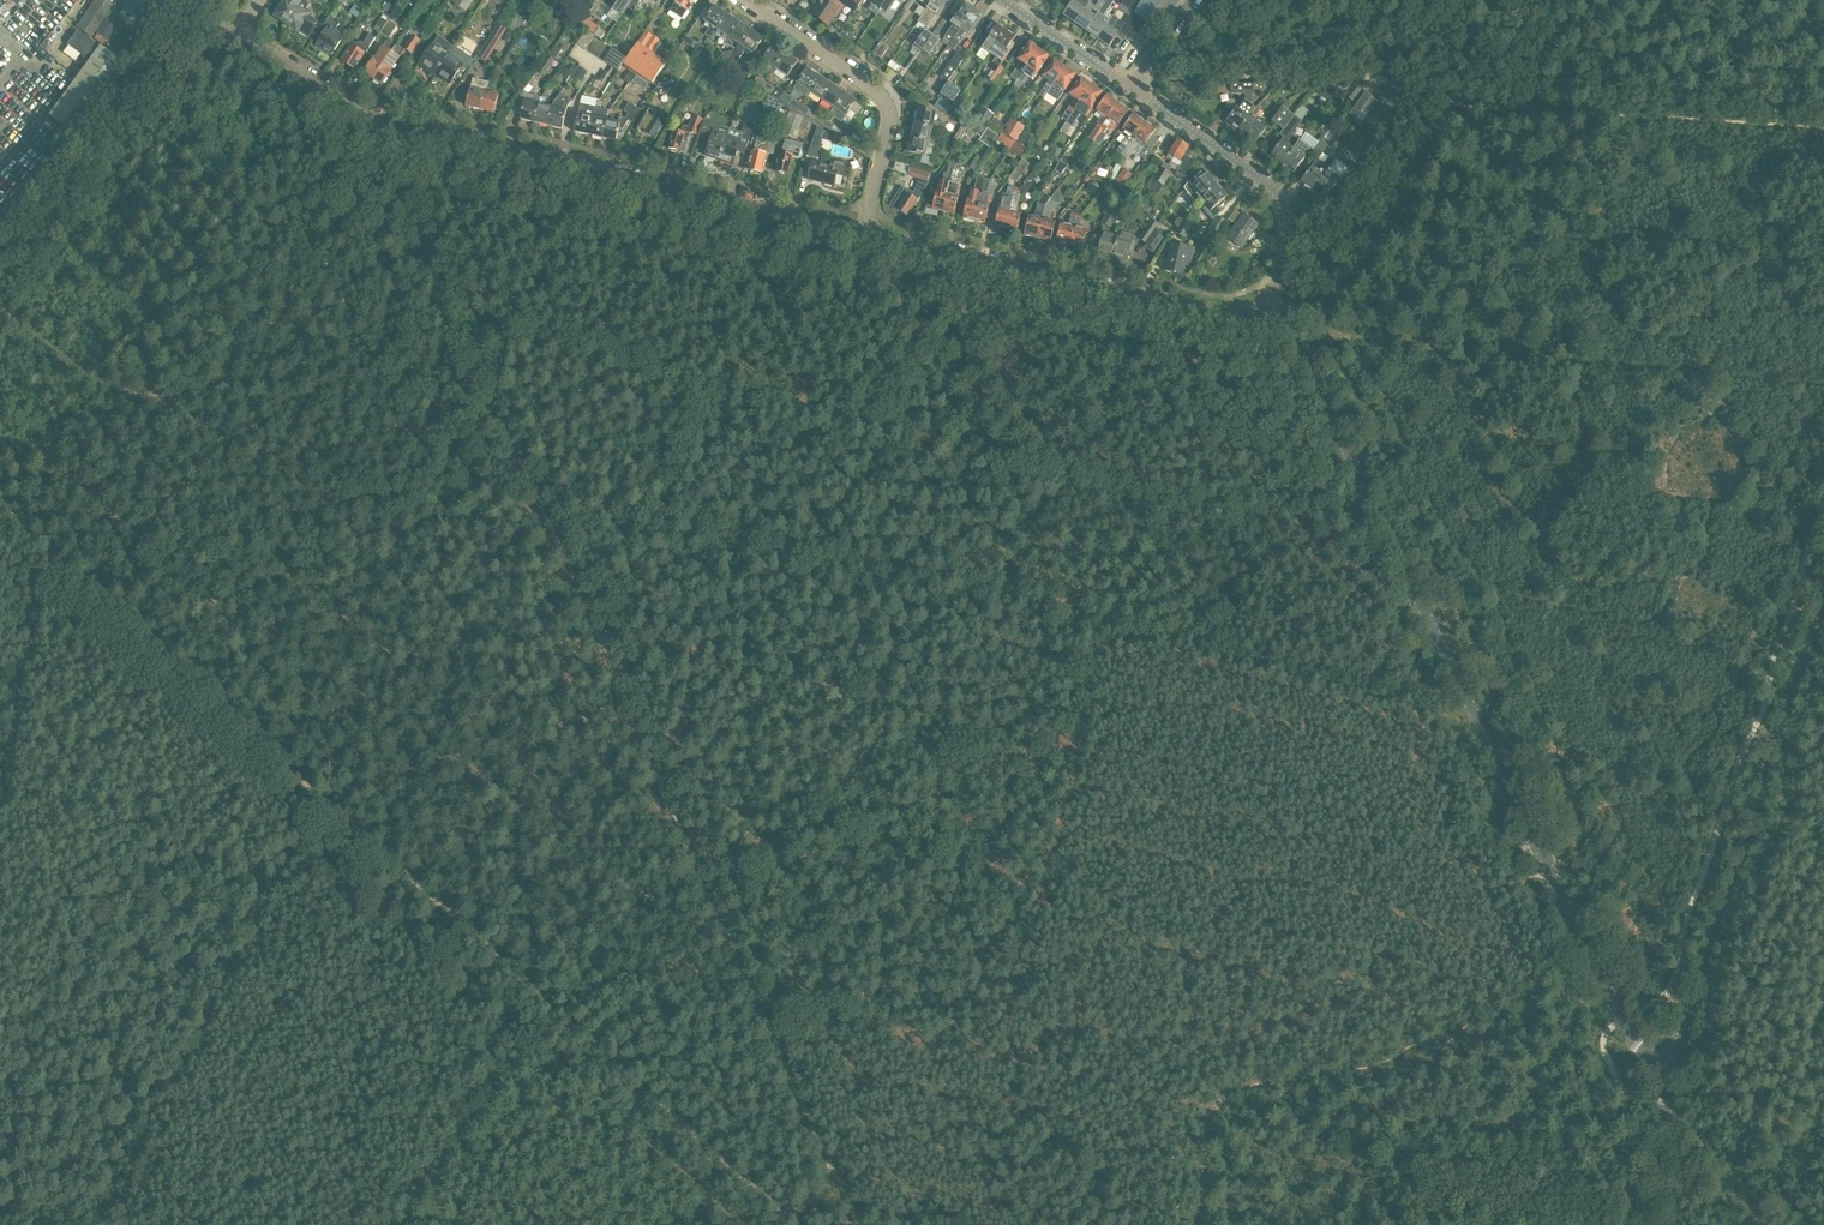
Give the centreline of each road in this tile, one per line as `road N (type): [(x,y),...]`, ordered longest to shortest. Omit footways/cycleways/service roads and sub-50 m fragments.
road 1 (track): [(800,1224),(0,501)]
road 2 (tertiary): [(1673,1068),(1636,1043),(1623,1021),(1274,304)]
road 3 (residential): [(864,232),(375,119),(237,31)]
road 4 (tertiary): [(1673,1068),(1823,595)]
road 5 (residential): [(1274,304),(1208,311),(864,232)]
road 6 (residential): [(864,232),(888,109),(877,92),(740,0)]
road 7 (tertiary): [(1274,304),(1287,237),(1268,185),(1130,88)]
road 8 (tertiary): [(1634,1224),(1673,1068)]
road 9 (tertiary): [(1130,88),(1000,0)]
road 10 (track): [(1663,1112),(1762,1224)]

